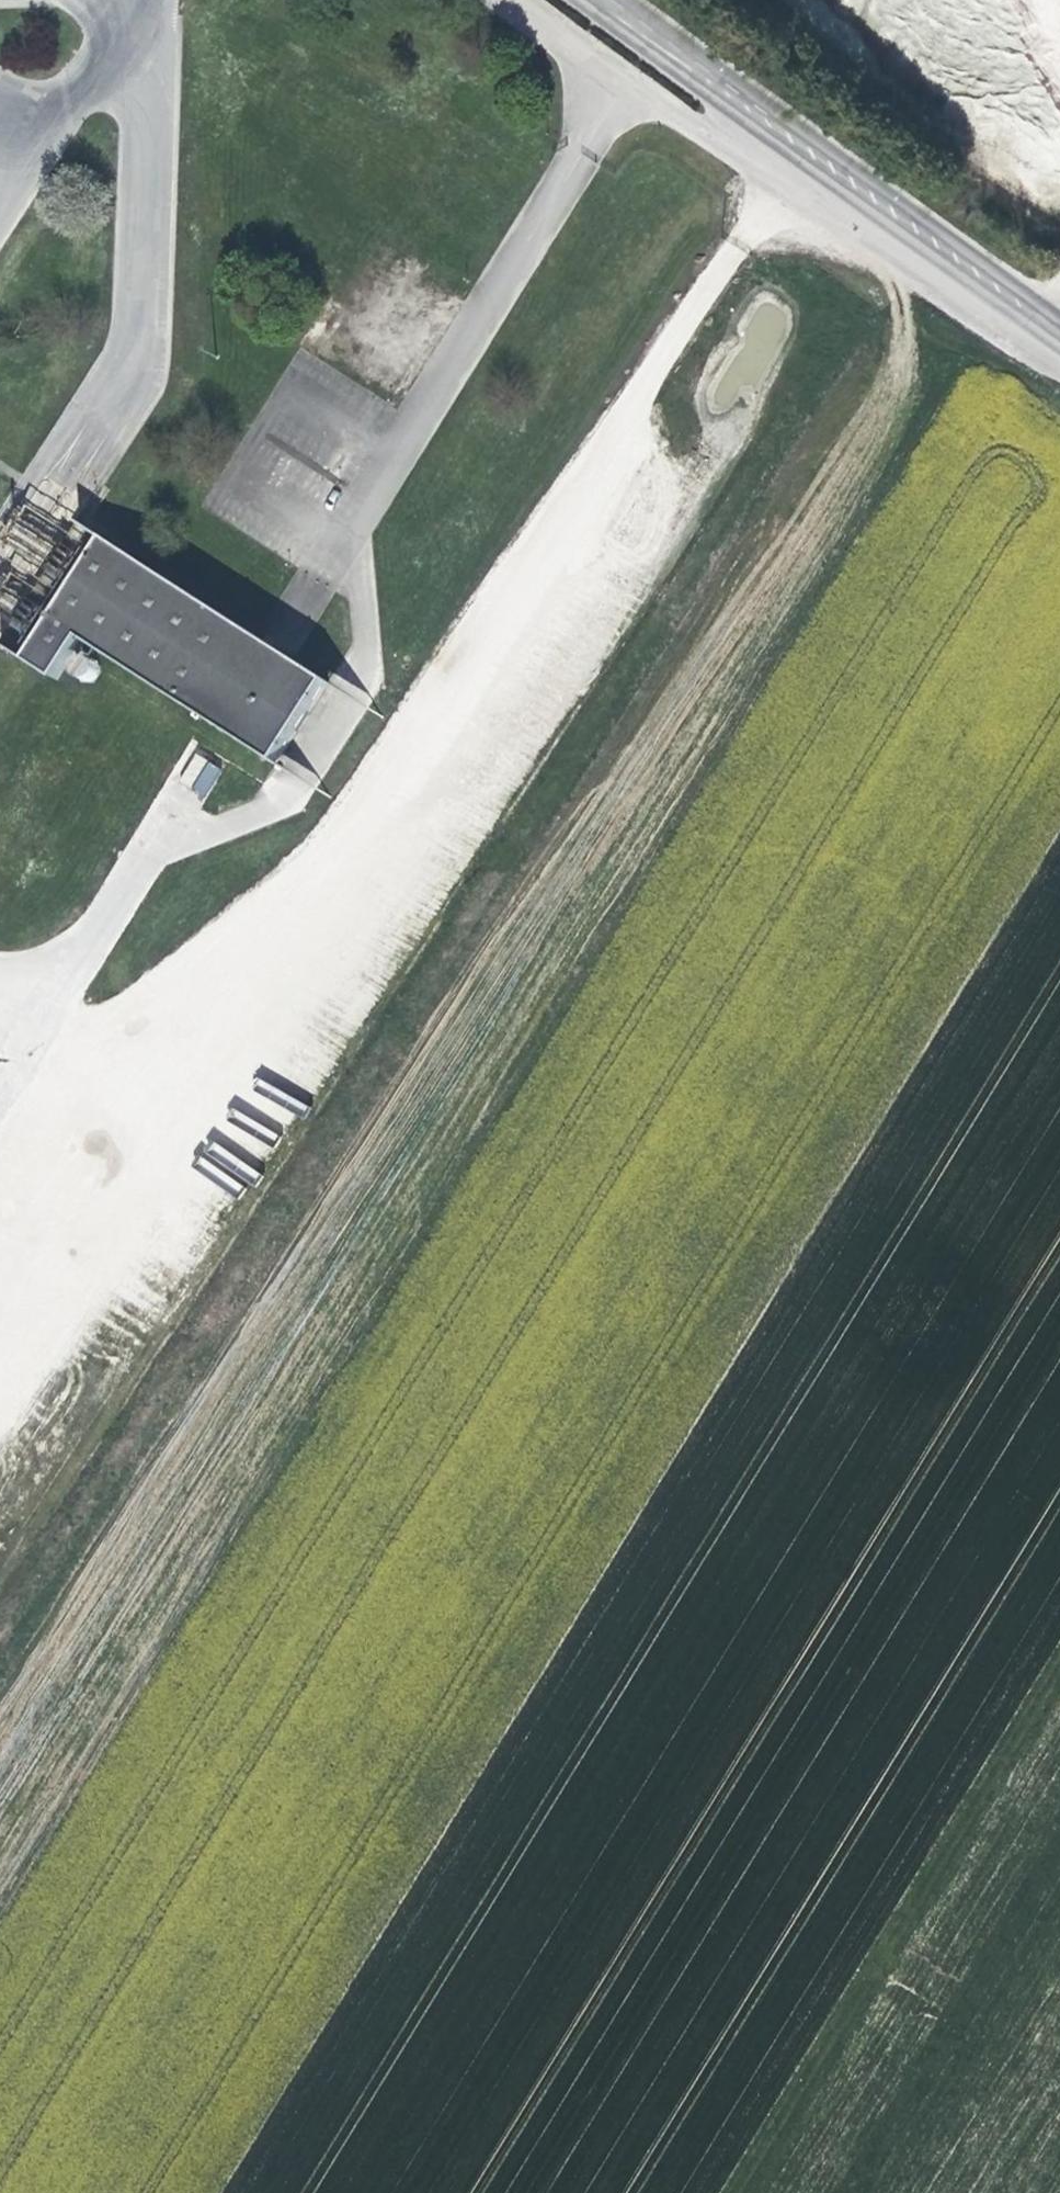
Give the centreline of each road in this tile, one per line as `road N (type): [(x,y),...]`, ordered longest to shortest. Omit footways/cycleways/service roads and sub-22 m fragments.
road 1 (unclassified): [(505,0),(940,295),(1006,336),(1059,355)]
road 2 (tertiary): [(578,0),(802,163),(1059,334)]

